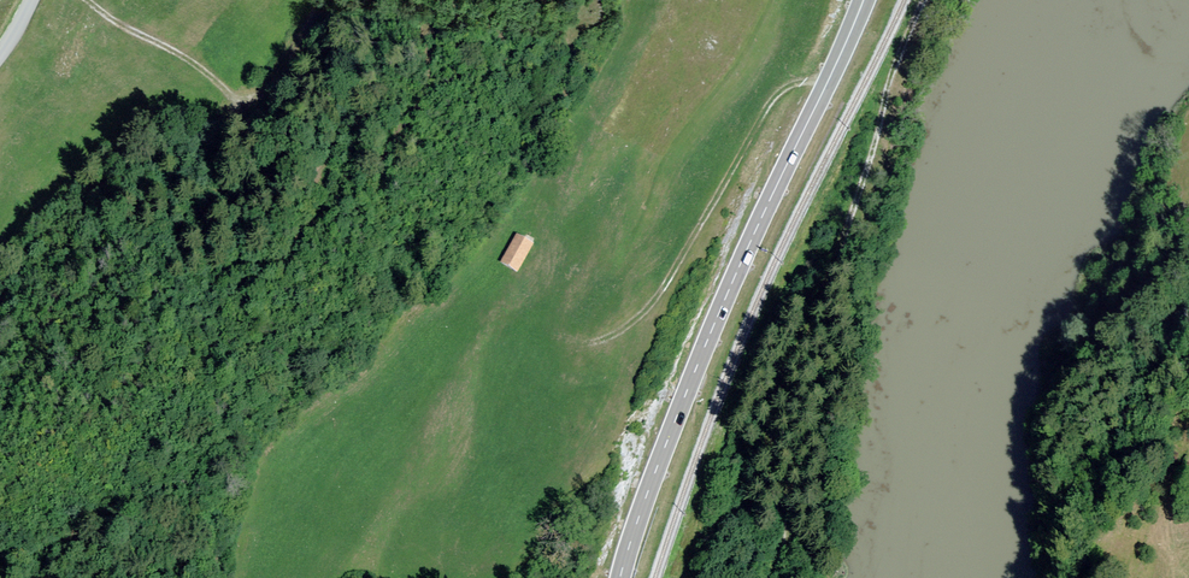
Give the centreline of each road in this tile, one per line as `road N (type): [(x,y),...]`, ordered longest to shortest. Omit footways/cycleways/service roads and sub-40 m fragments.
road 1 (secondary): [(621,577),(707,343),(865,0)]
road 2 (track): [(825,86),(805,82),(780,92),(644,313),(602,340),(579,343)]
road 3 (track): [(853,216),(893,72),(924,0)]
road 4 (track): [(82,0),(251,113)]

